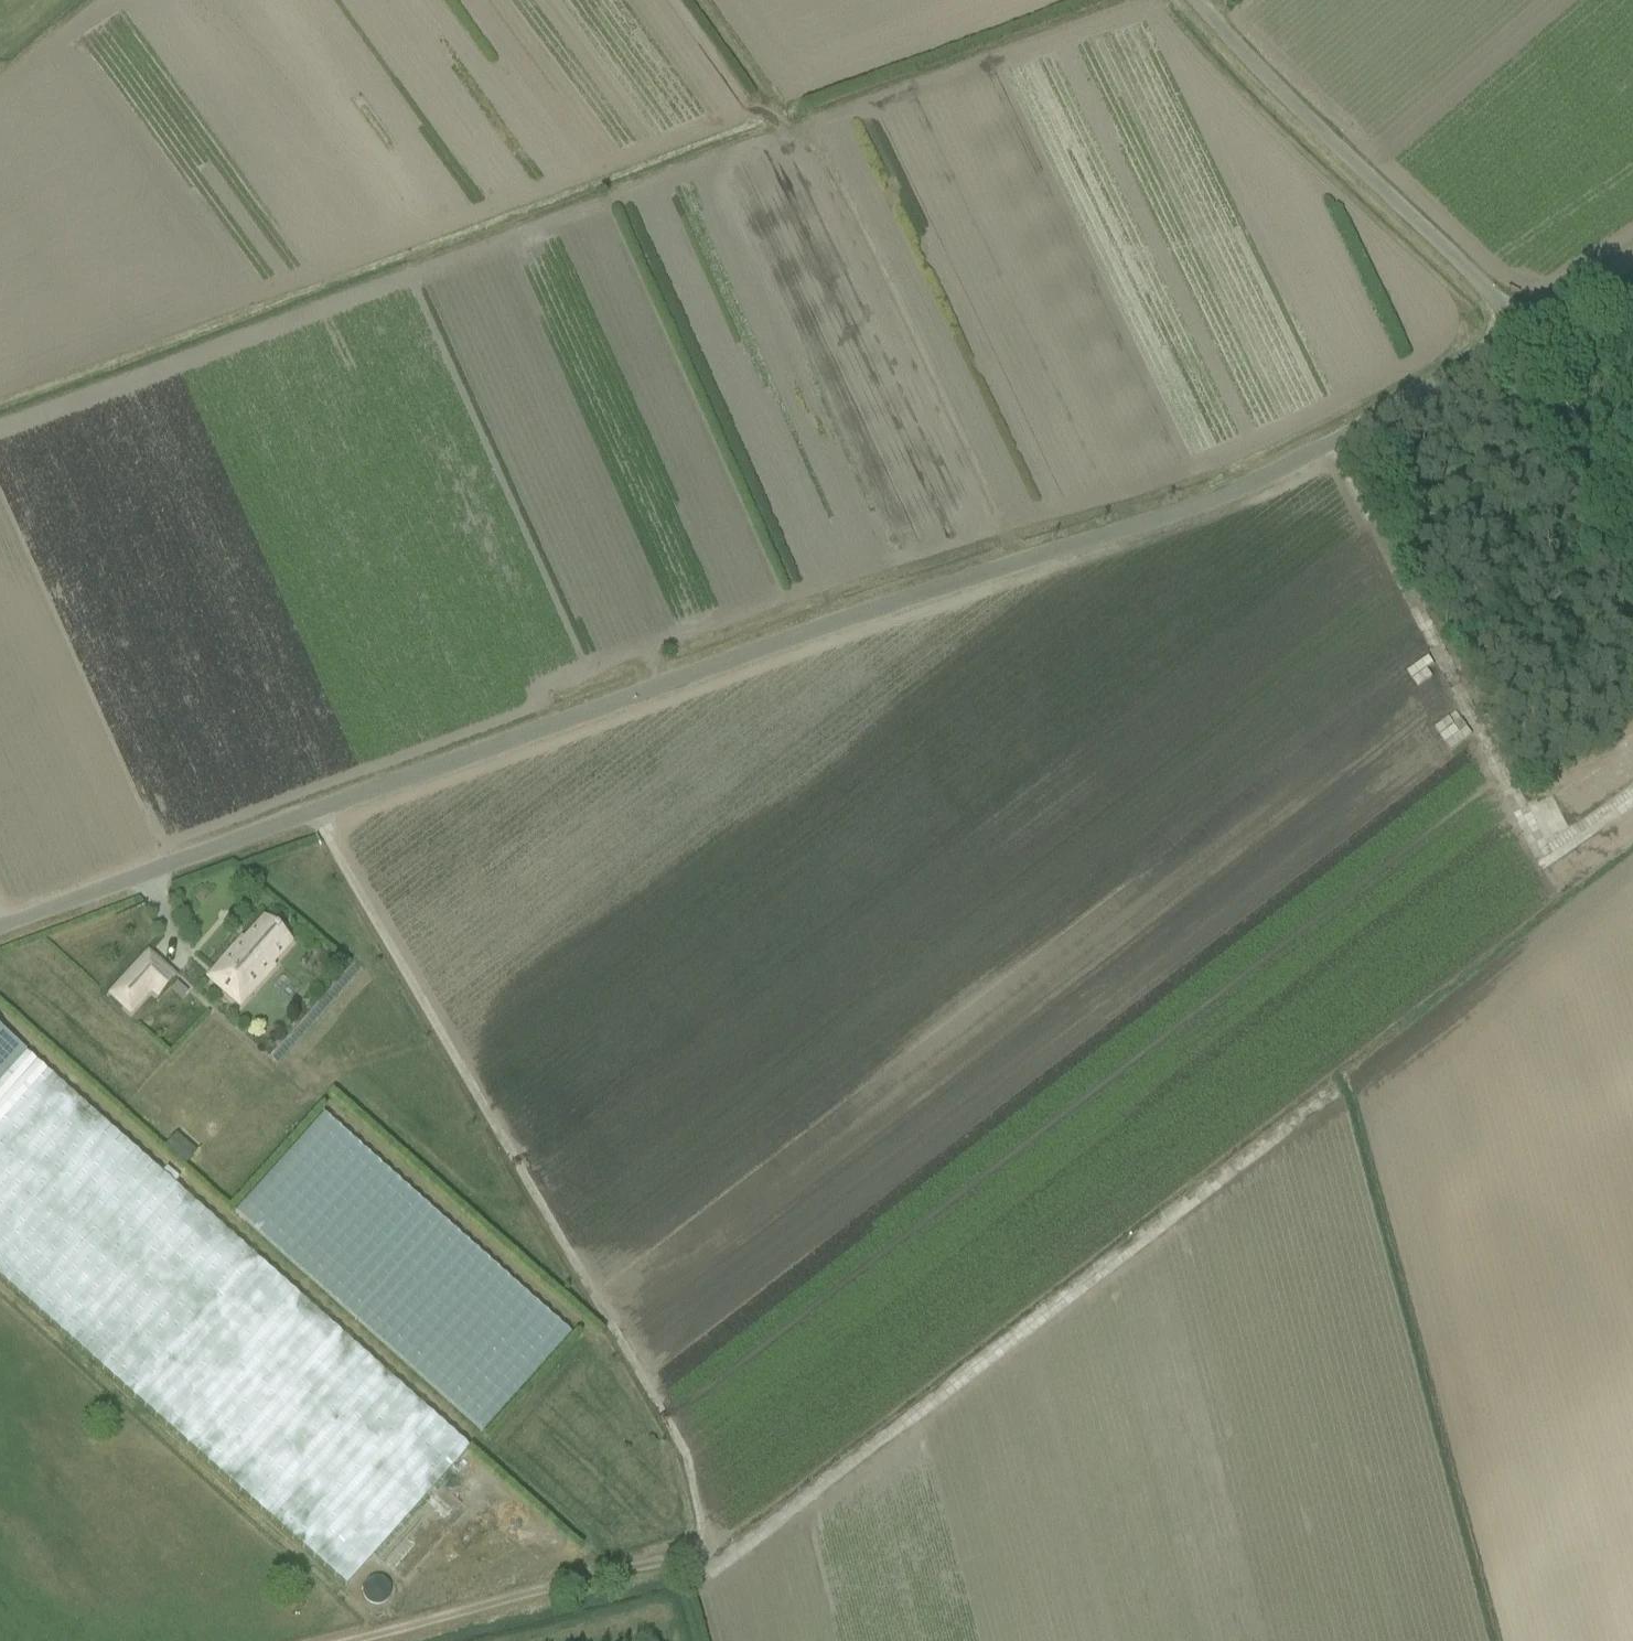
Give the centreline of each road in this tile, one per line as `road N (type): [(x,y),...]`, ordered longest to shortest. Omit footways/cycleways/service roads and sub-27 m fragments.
road 1 (unclassified): [(0,934),(545,731),(936,597),(1203,516),(1311,468),(1551,328)]
road 2 (unclassified): [(1551,328),(1198,0)]

